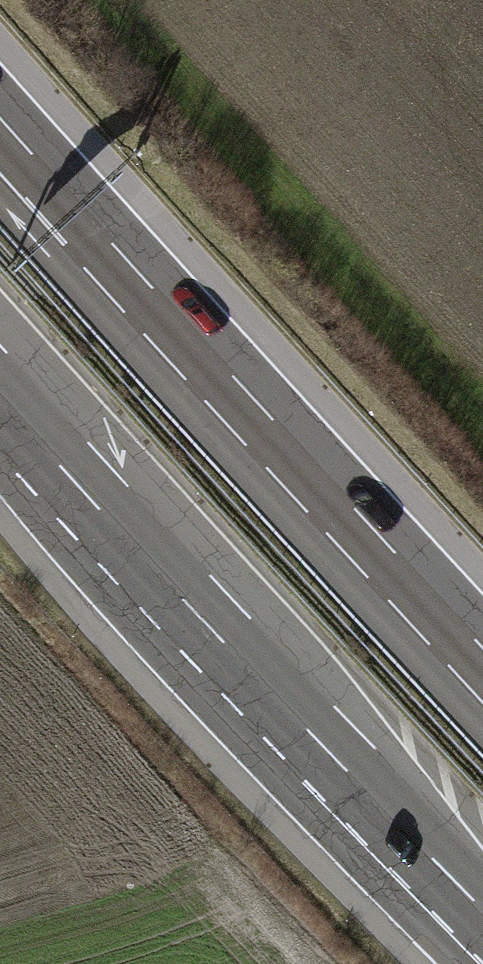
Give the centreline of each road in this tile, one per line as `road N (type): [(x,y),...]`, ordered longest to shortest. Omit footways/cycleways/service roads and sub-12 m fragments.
road 1 (motorway): [(0,375),(482,919)]
road 2 (motorway): [(482,675),(0,145)]

